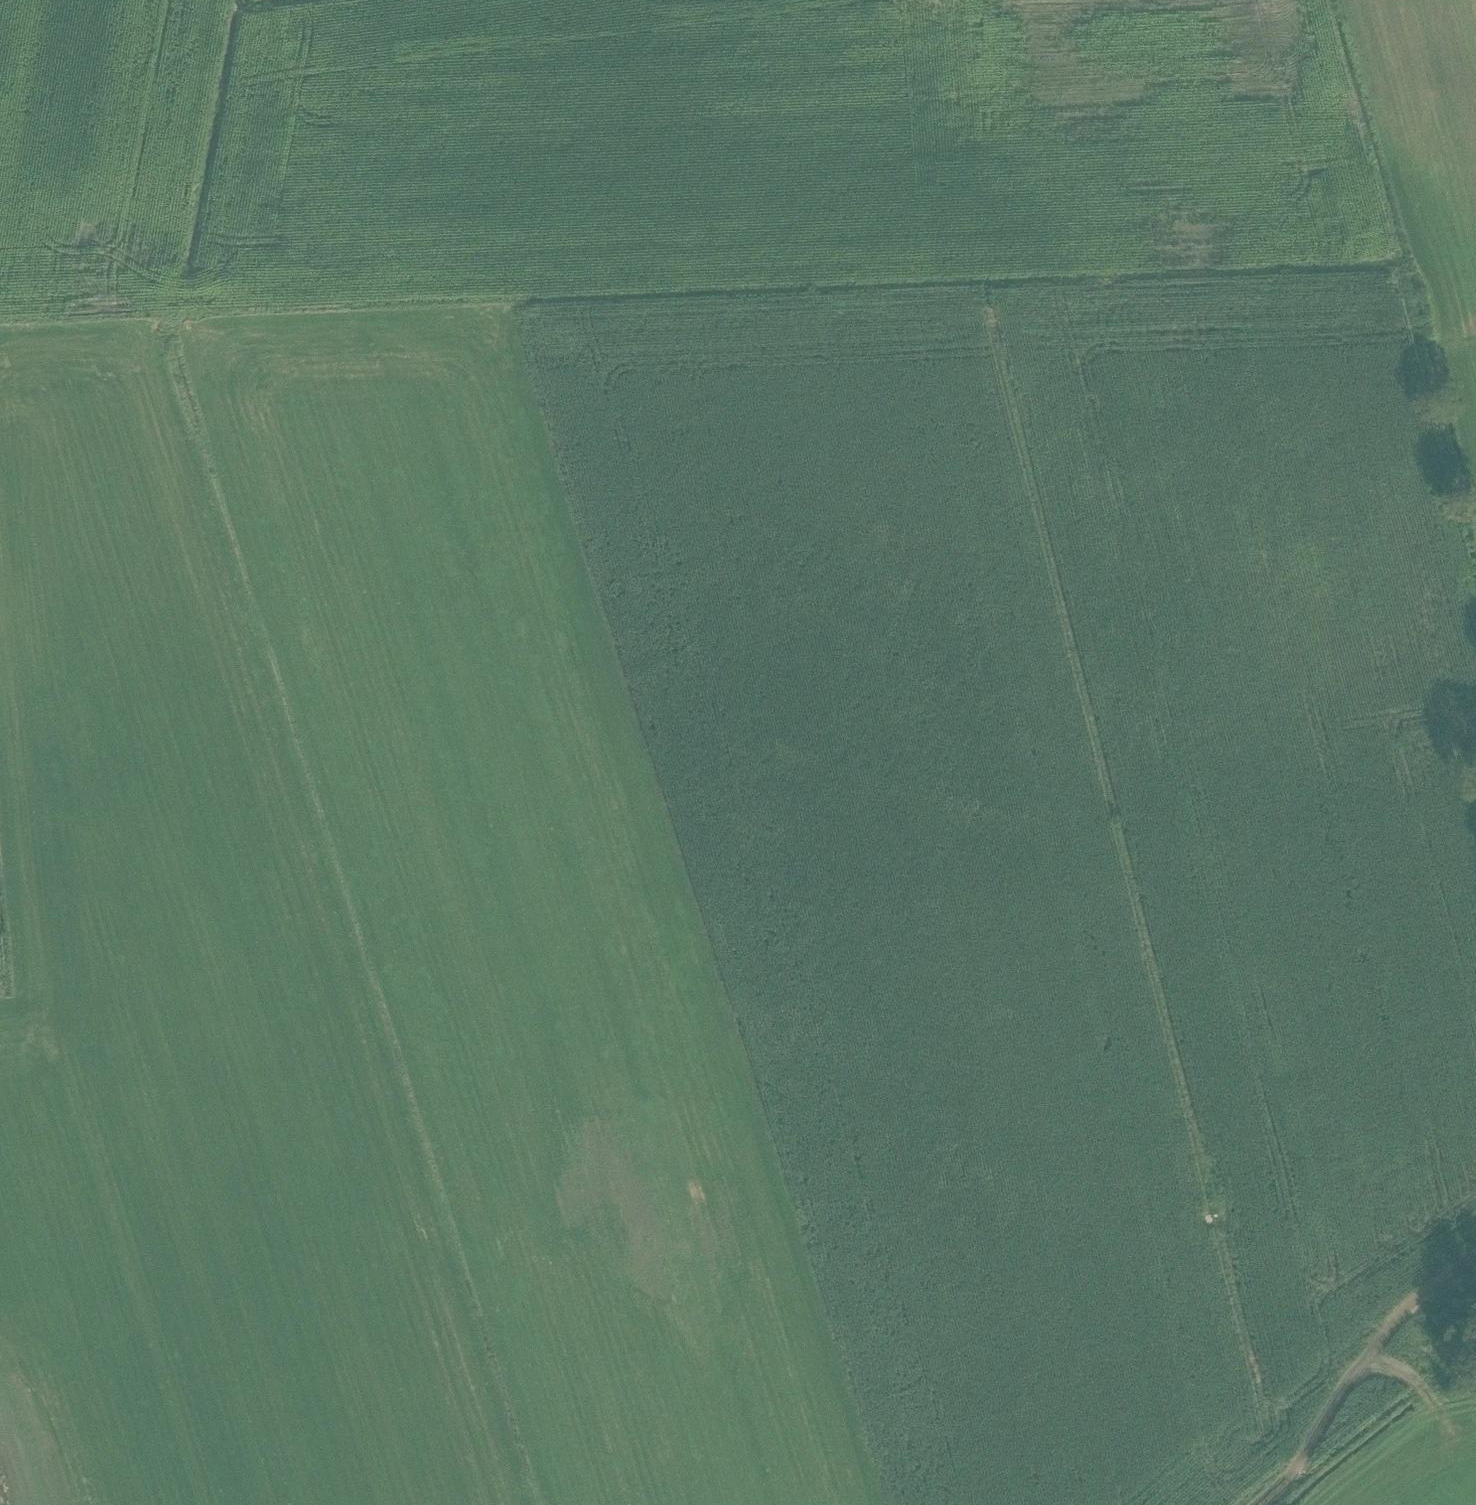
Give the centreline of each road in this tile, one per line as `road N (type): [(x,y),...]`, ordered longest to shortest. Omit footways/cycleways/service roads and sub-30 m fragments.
road 1 (track): [(1475,1252),(1409,1304),(1354,1419),(1261,1504)]

